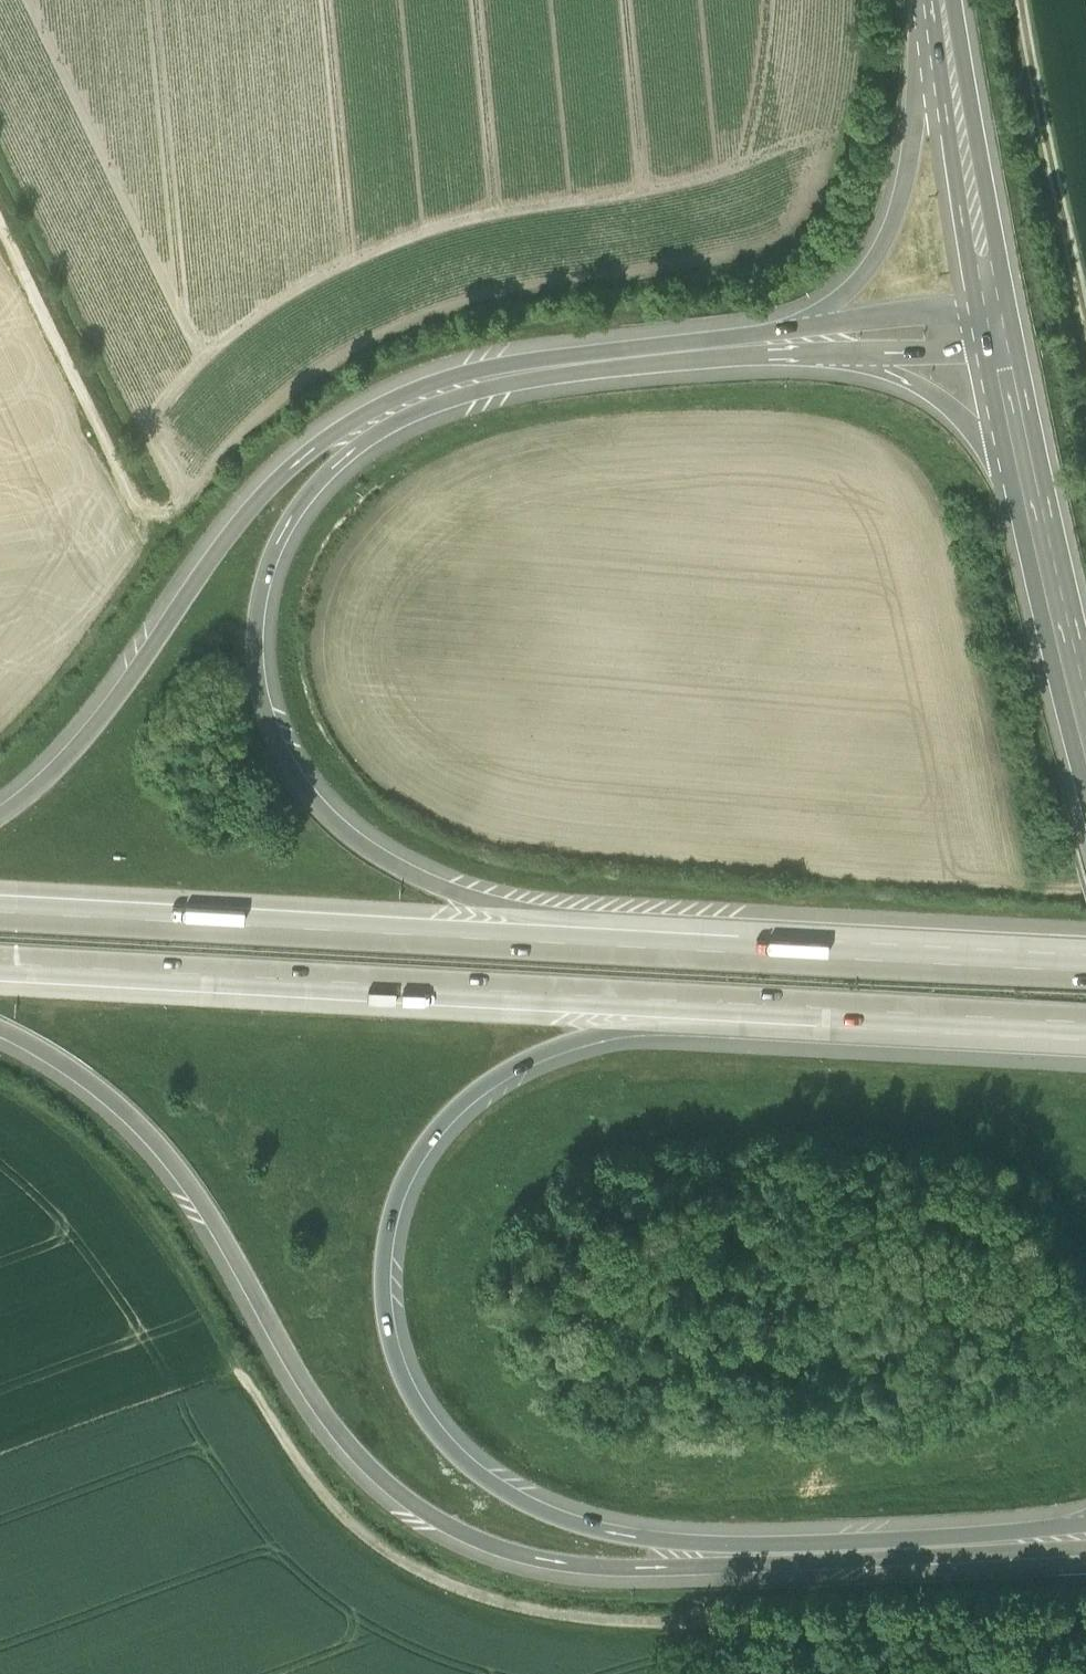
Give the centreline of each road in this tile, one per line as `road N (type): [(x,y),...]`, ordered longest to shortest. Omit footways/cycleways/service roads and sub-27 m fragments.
road 1 (motorway): [(1076,1517),(689,1538),(573,1522),(515,1498),(463,1459),(401,1374),(387,1320),(387,1232),(414,1161),(446,1117),(531,1056),(598,1034),(818,1009)]
road 2 (track): [(0,1085),(90,1147),(159,1231),(309,1479),(374,1546),(437,1579),(533,1610),(607,1619),(1085,1613)]
road 3 (motorway): [(0,1033),(92,1085),(156,1140),(209,1209),(325,1417),(374,1471),(431,1516),(497,1546),(566,1561),(1085,1538)]
road 4 (motorway): [(739,953),(628,923),(457,896),(394,866),(338,823),(280,754),(260,699),(256,641),(261,587),(282,527),(327,471),(381,429),(496,384),(769,352)]
road 5 (motorway): [(786,327),(469,370),(356,418),(304,454),(251,507),(107,715),(0,815)]
road 6 (motorway): [(0,962),(818,1009)]
road 7 (motorway): [(739,953),(0,912)]
road 8 (motorway): [(929,0),(892,222),(840,293),(786,327)]
road 9 (motorway): [(1085,973),(739,953)]
road 10 (track): [(1085,320),(1021,0)]
road 11 (motorway): [(769,352),(883,367),(939,390),(979,422),(1034,505)]
road 12 (track): [(0,228),(132,502)]
road 13 (secondary): [(992,292),(942,0)]
road 14 (motorway): [(818,1009),(1085,1024)]
road 15 (motorway): [(769,352),(1002,339)]
road 16 (secondary): [(1085,716),(1034,505)]
road 17 (motorway): [(992,292),(786,327)]
road 18 (secondary): [(1034,505),(1002,339)]

